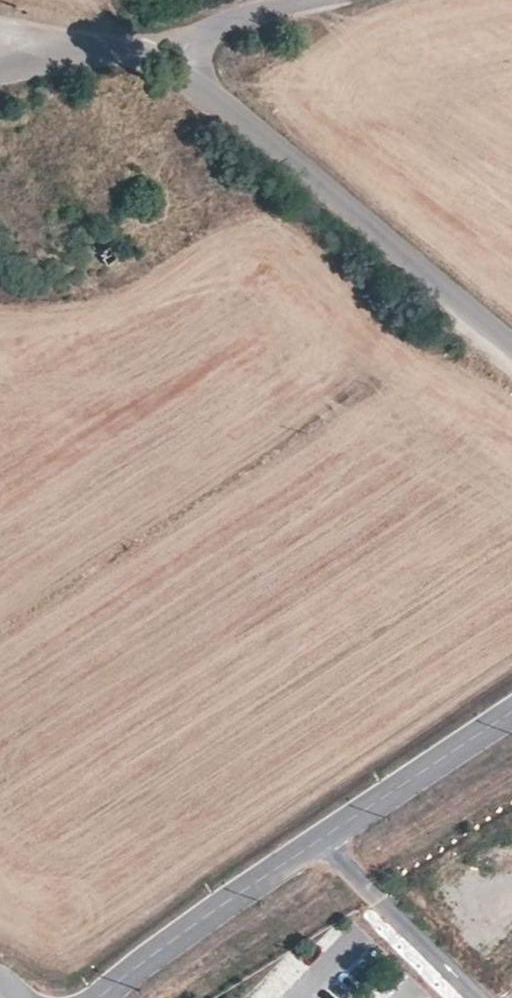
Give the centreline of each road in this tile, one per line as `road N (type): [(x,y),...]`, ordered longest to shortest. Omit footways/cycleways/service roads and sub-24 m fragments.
road 1 (unclassified): [(96,997),(511,711)]
road 2 (tertiary): [(511,344),(190,74),(131,47)]
road 3 (unclassified): [(296,0),(131,47)]
road 4 (tertiary): [(131,47),(0,73)]
road 5 (unclassified): [(131,47),(0,27)]

